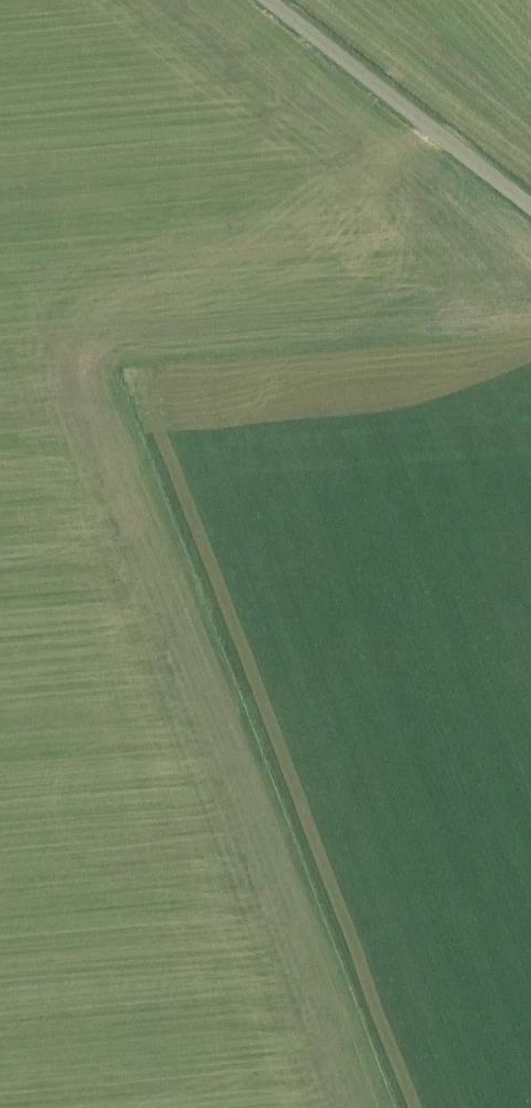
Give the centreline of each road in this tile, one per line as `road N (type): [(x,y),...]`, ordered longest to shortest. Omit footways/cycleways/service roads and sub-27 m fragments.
road 1 (unclassified): [(530,206),(266,0)]

